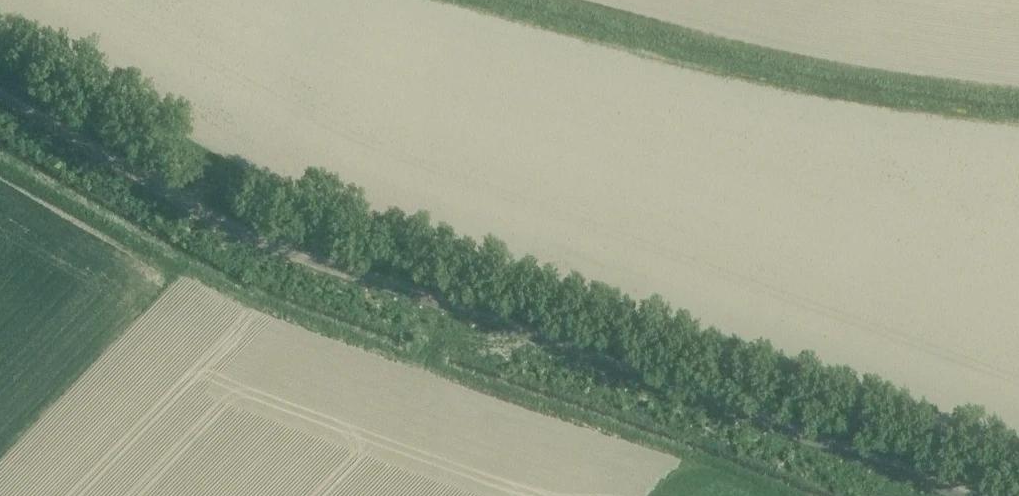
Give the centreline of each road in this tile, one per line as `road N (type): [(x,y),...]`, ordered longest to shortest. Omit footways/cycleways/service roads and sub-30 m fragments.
road 1 (track): [(965,495),(227,224),(0,101)]

